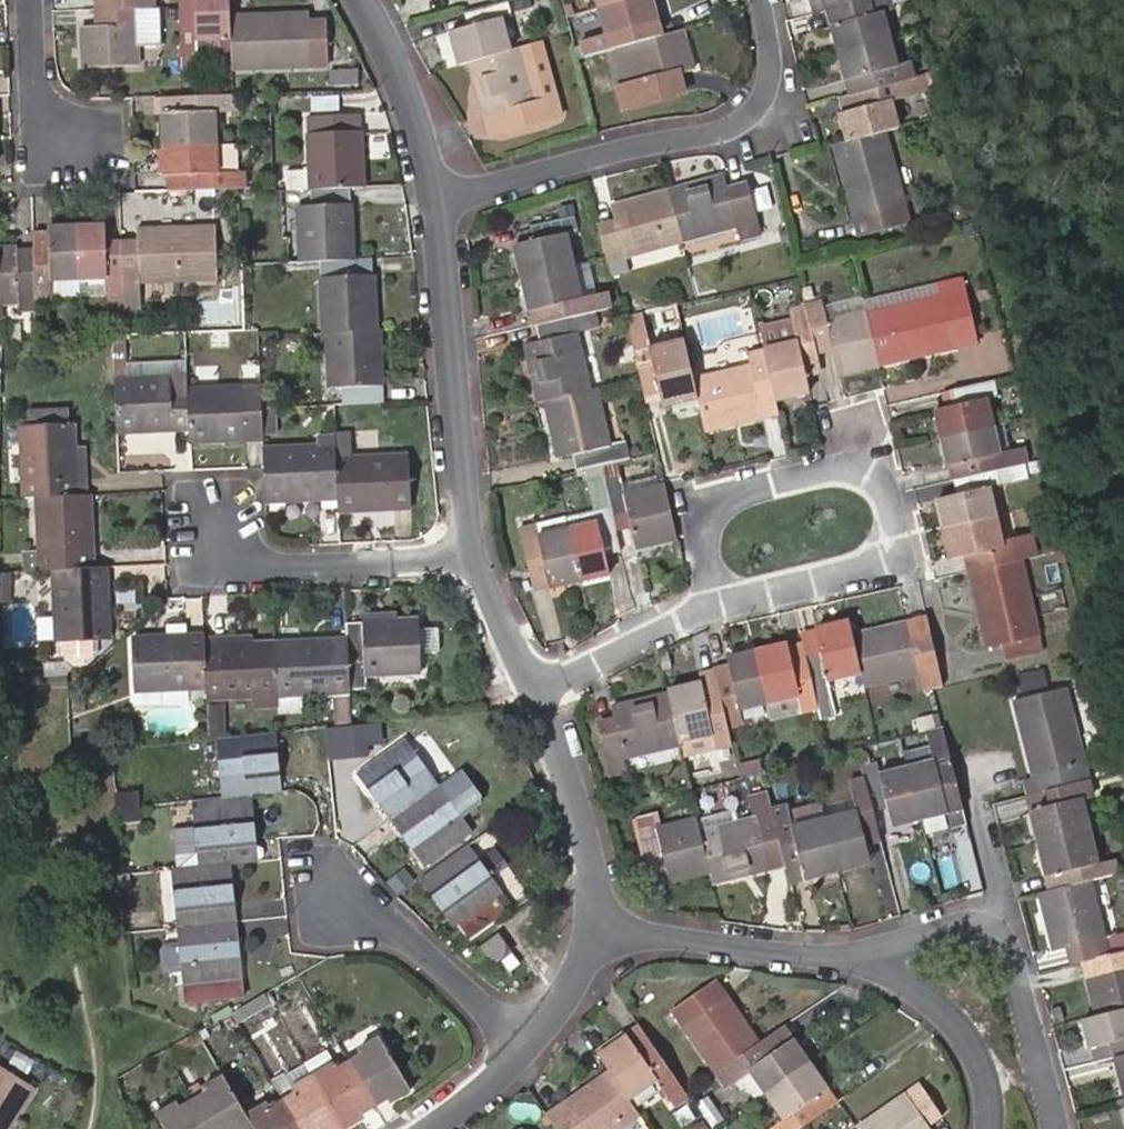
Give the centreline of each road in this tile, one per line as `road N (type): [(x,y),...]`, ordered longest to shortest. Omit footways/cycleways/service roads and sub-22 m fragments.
road 1 (residential): [(725,586),(754,590),(884,561),(899,532),(896,493),(877,464),(849,455),(723,487),(708,499),(702,521),(713,568)]
road 2 (residential): [(444,186),(614,136),(755,119),(779,93),(765,0)]
road 3 (residential): [(793,950),(956,920),(992,927),(1010,949),(1044,1038),(1064,1128)]
road 4 (residential): [(37,90),(136,92),(137,183),(19,186),(17,91)]
road 5 (residential): [(444,186),(468,556)]
road 6 (residential): [(988,1128),(985,1075),(968,1036),(943,1008),(877,968),(793,950)]
road 7 (residential): [(537,683),(605,880),(611,923)]
road 8 (residential): [(536,1033),(380,916),(333,906)]
road 9 (residential): [(468,556),(227,562)]
road 10 (residential): [(537,683),(725,586)]
road 11 (residential): [(368,0),(410,80),(444,186)]
road 12 (residential): [(793,950),(611,923)]
road 13 (residential): [(468,556),(537,683)]
road 14 (residential): [(536,1033),(432,1128)]
road 15 (residential): [(611,923),(603,963),(536,1033)]

